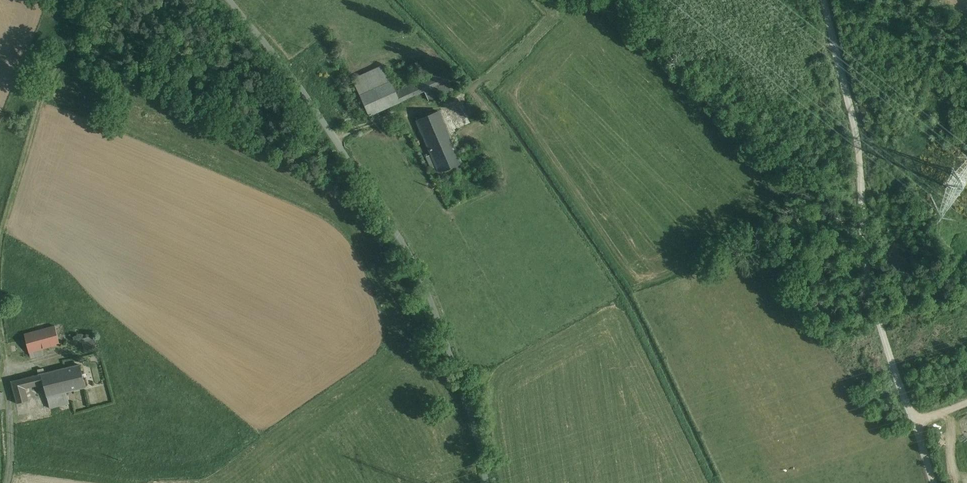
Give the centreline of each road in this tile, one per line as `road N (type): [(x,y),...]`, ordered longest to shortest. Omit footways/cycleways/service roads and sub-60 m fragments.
road 1 (unclassified): [(487,482),(433,304),(390,222),(229,0)]
road 2 (track): [(934,482),(866,274),(856,128),(824,0)]
road 3 (track): [(0,253),(42,98),(79,40)]

